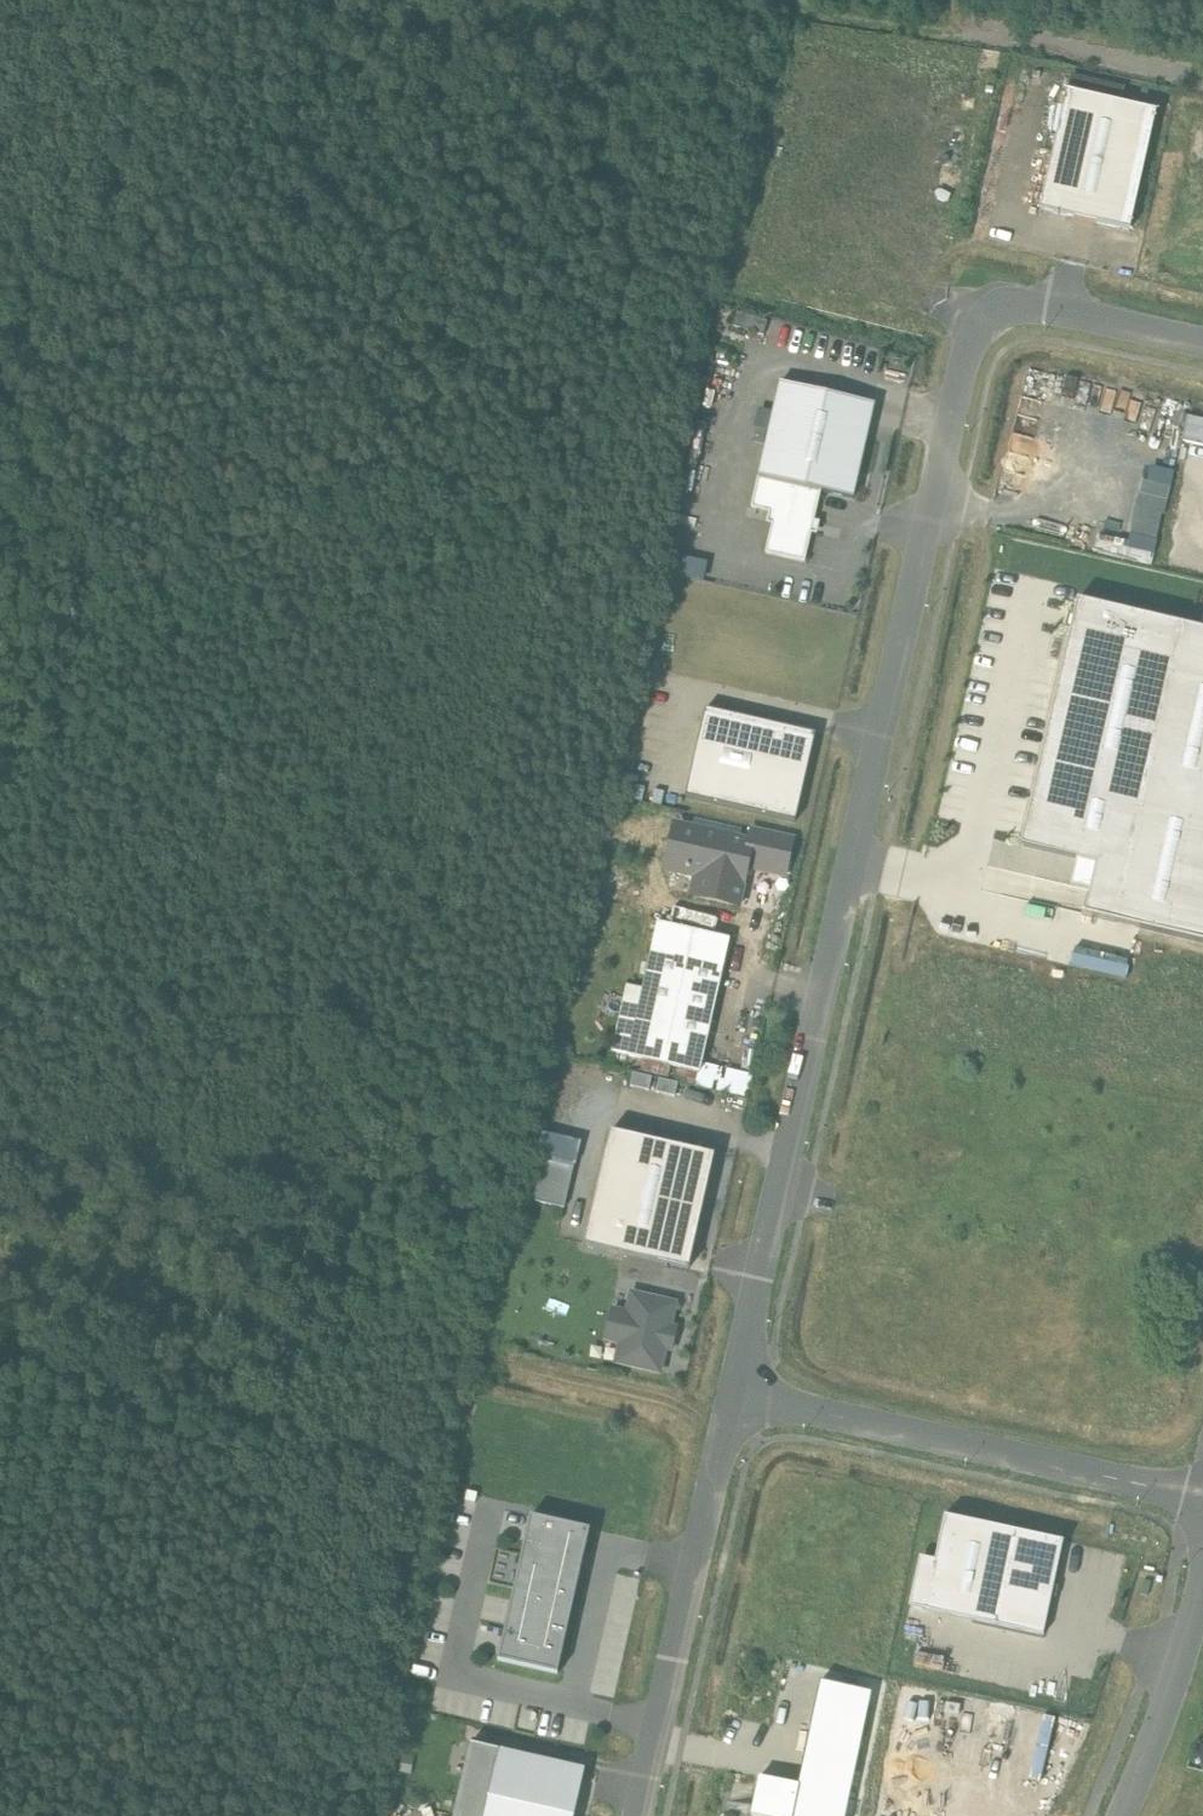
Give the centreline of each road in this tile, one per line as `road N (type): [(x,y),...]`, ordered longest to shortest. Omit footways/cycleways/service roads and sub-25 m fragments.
road 1 (unclassified): [(733,1398),(968,335),(986,314),(1017,304),(1202,344)]
road 2 (unclassified): [(1202,1501),(733,1398)]
road 3 (unclassified): [(638,1815),(733,1398)]
road 4 (unclassified): [(1121,1815),(1184,1656),(1202,1564)]
road 5 (track): [(991,34),(1202,82)]
road 6 (track): [(991,34),(852,16),(818,0)]

